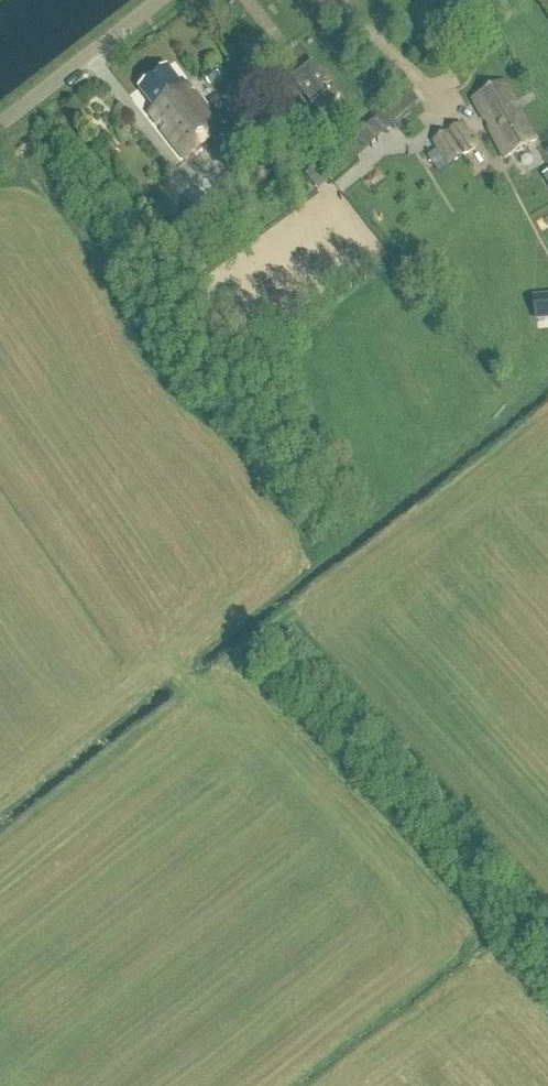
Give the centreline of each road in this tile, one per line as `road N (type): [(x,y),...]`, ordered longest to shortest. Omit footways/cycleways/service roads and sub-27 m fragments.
road 1 (unclassified): [(0,126),(163,0)]

